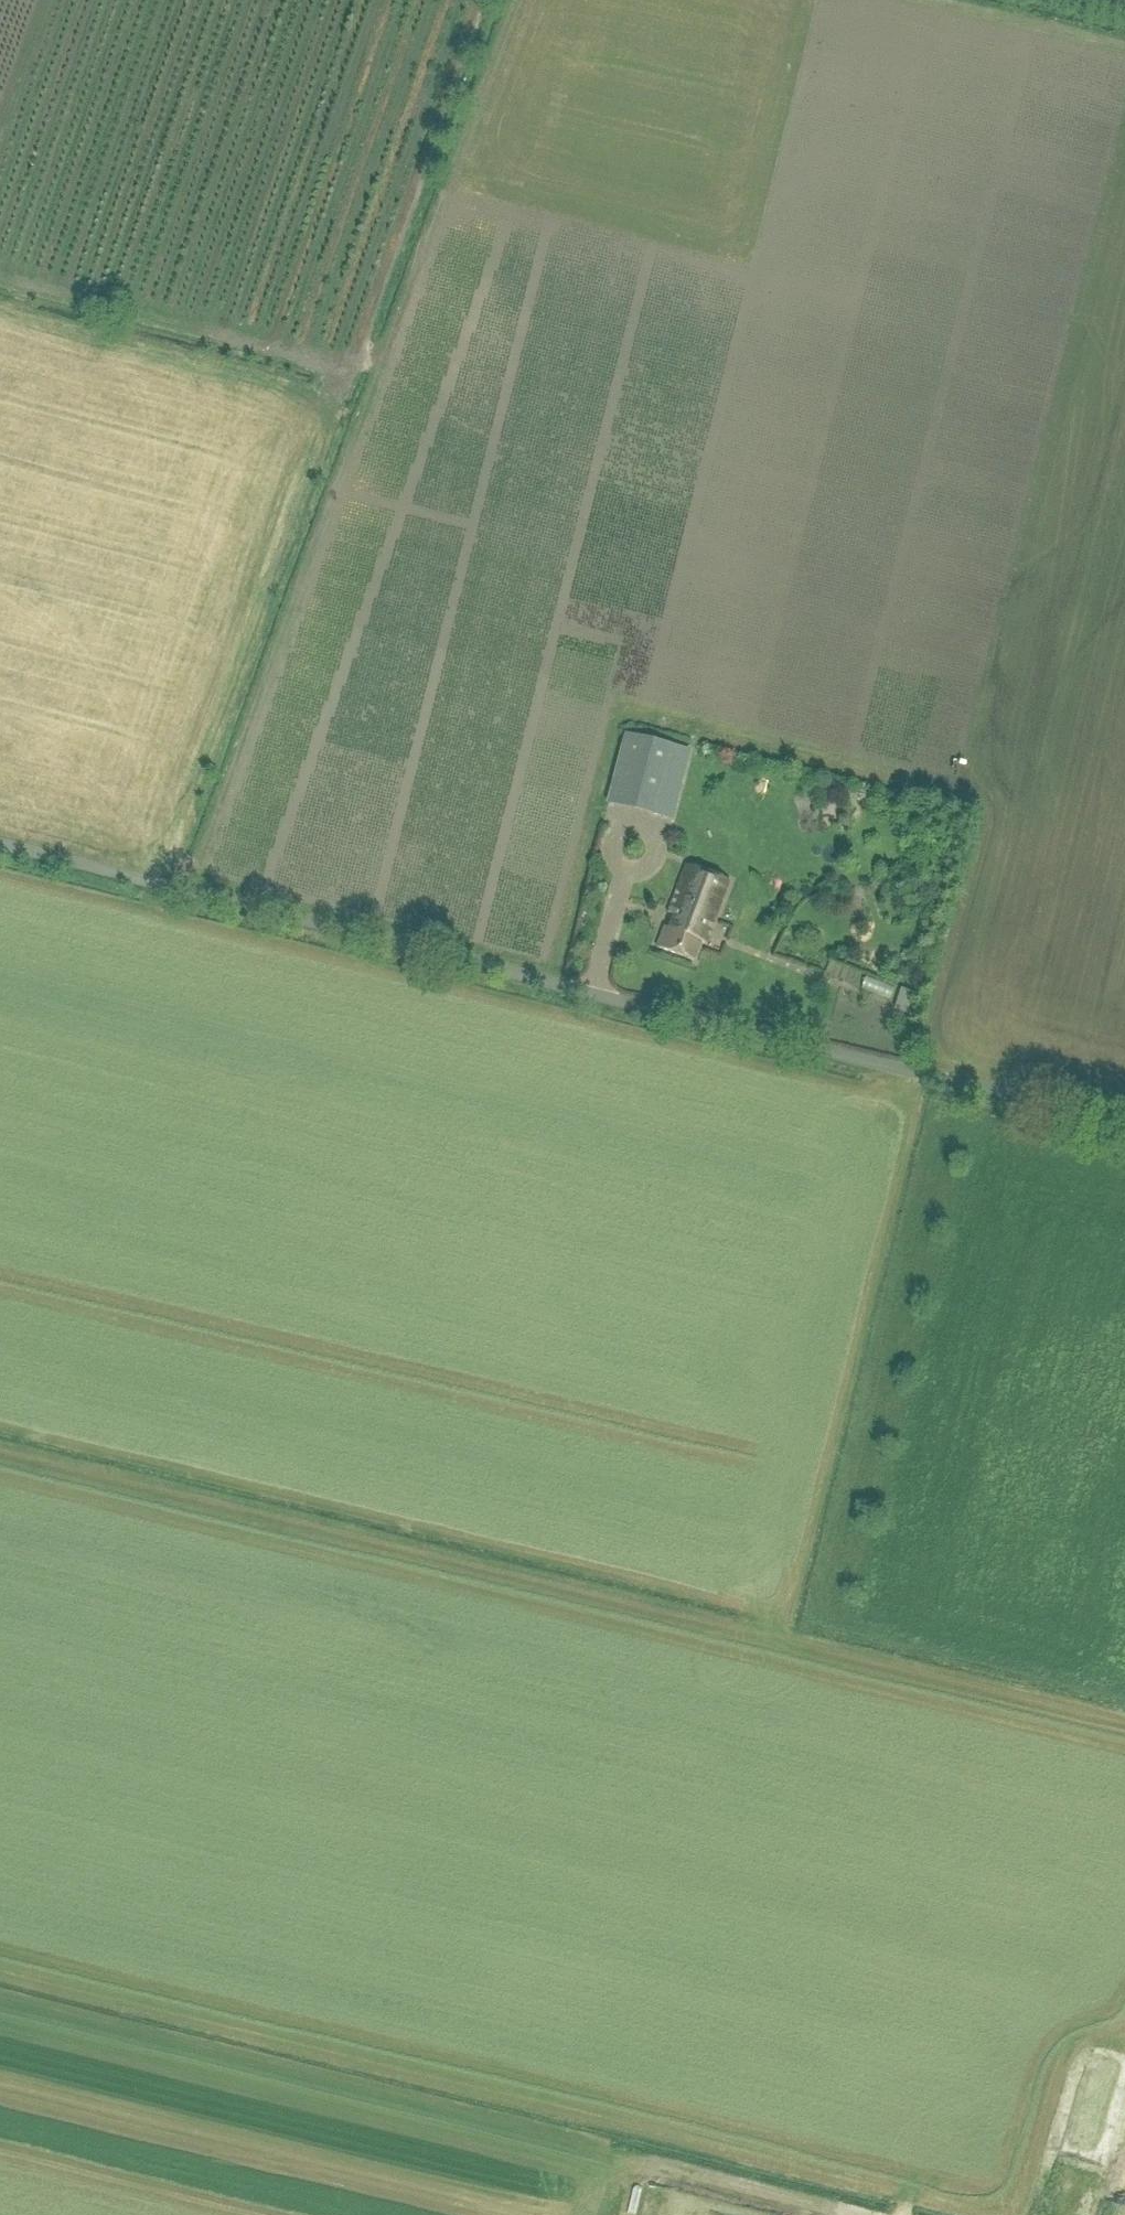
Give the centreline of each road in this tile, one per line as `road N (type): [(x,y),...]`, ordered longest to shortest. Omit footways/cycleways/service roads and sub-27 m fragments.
road 1 (residential): [(1124,1122),(0,844)]

